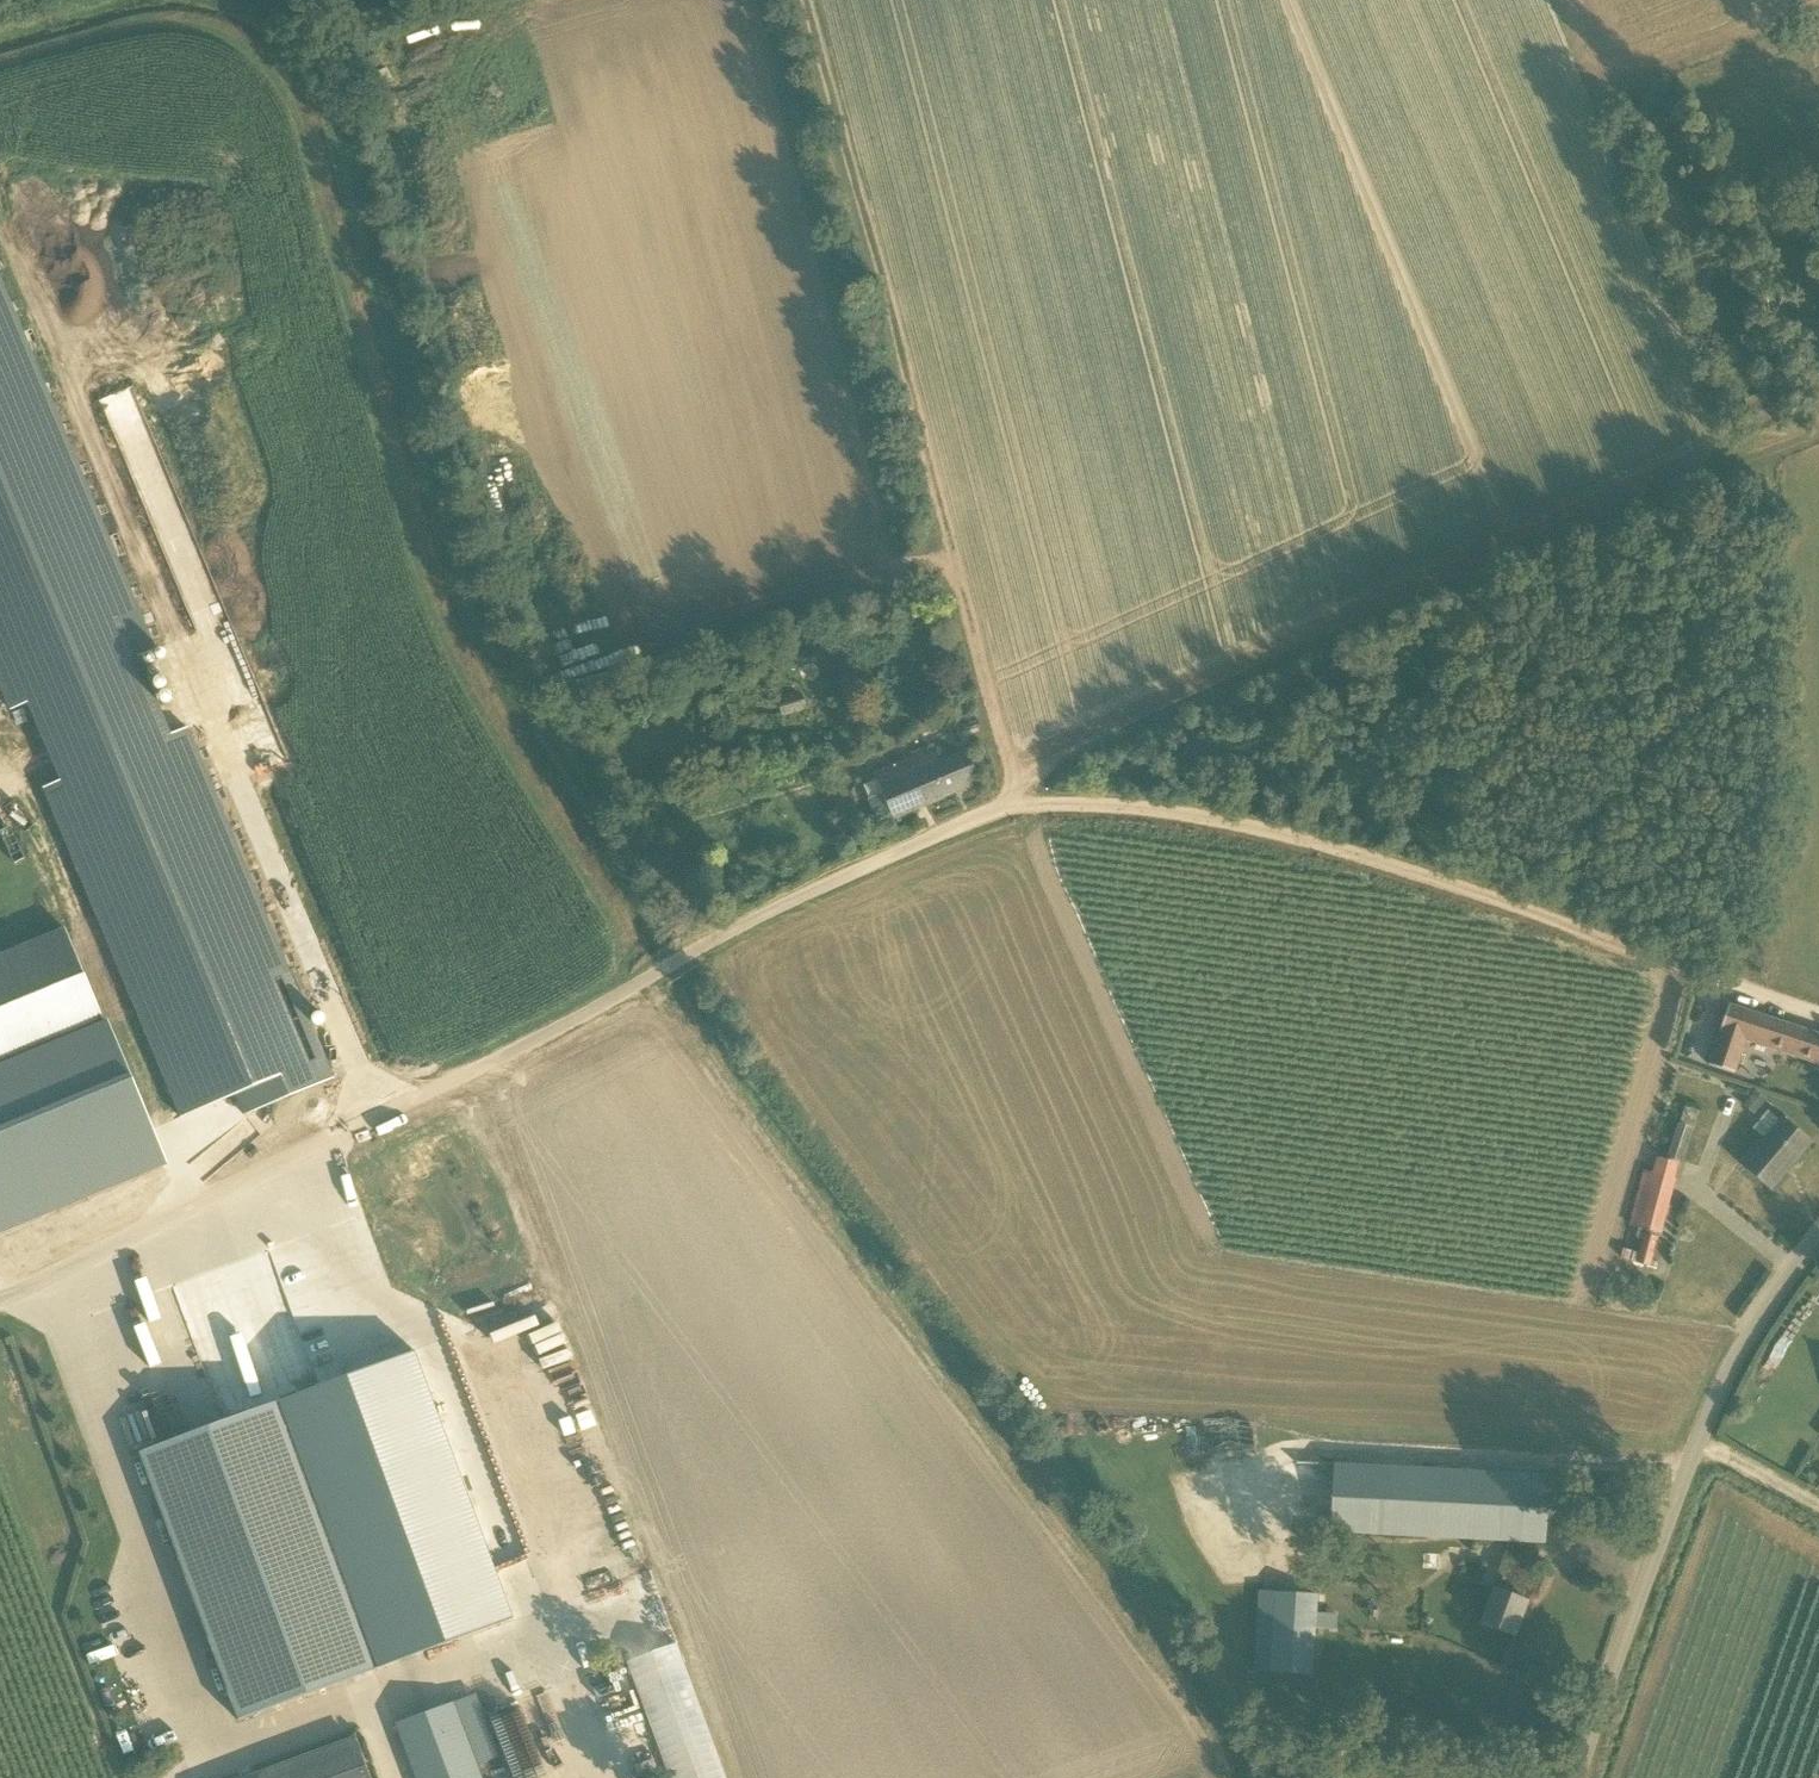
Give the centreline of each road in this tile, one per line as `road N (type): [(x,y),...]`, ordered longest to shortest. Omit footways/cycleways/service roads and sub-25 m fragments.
road 1 (track): [(806,0),(996,747),(1002,806),(1105,805),(1272,830),(1818,1015)]
road 2 (unclassified): [(0,1297),(1002,806)]
road 3 (track): [(1002,806),(1818,433)]
road 4 (unclassified): [(1586,1777),(1618,1664),(1710,1425),(1818,1247)]

